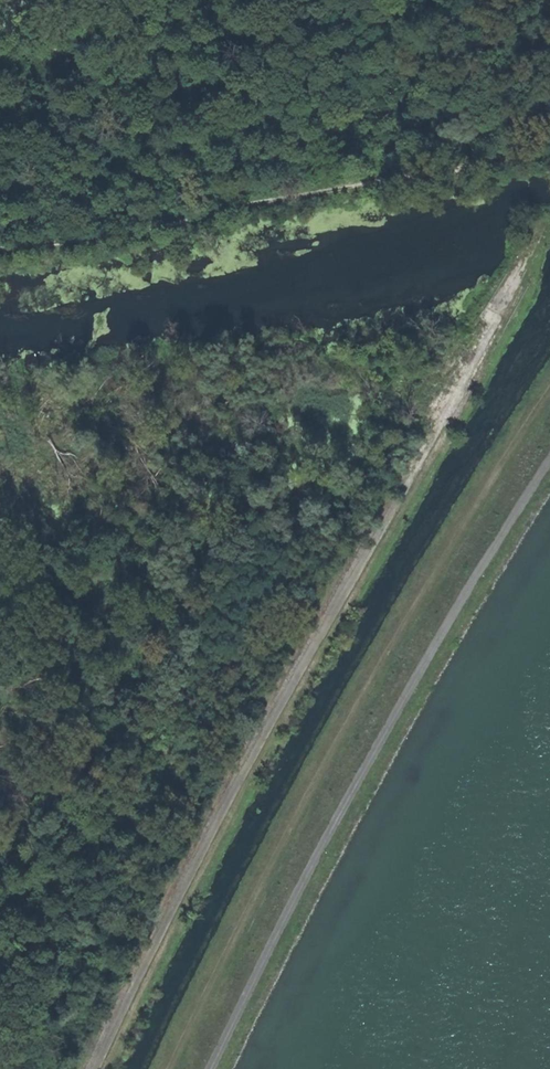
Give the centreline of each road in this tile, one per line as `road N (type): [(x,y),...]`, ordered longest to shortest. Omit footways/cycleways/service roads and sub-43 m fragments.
road 1 (track): [(549,388),(331,748),(173,1068)]
road 2 (track): [(549,459),(381,736),(212,1068)]
road 3 (track): [(549,139),(513,164),(299,190),(98,244),(0,255)]

